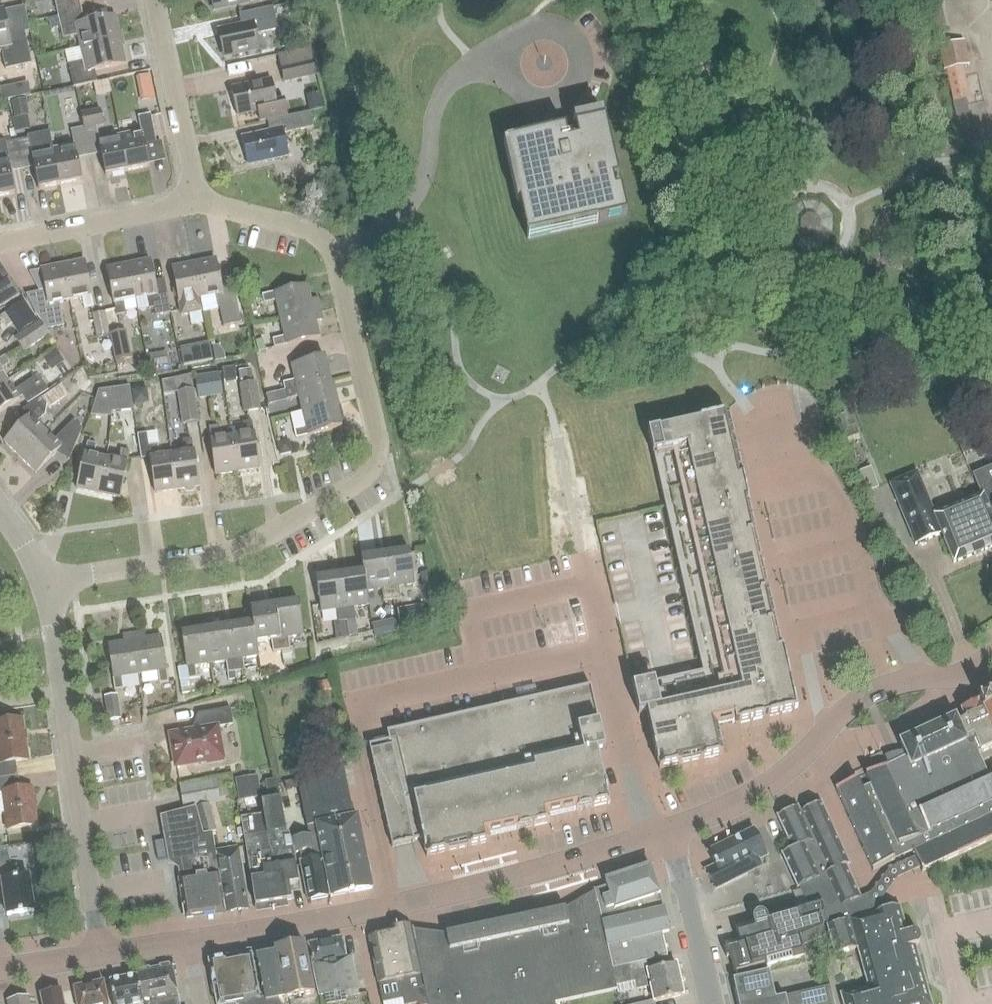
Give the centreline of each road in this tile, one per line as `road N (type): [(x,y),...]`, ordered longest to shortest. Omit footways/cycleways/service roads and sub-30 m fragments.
road 1 (residential): [(44,583),(238,551),(375,464),(377,435),(333,250),(307,229),(197,203)]
road 2 (residential): [(98,956),(44,583)]
road 3 (tertiary): [(360,914),(669,830)]
road 4 (residential): [(197,203),(153,0)]
road 5 (residential): [(197,203),(0,244)]
road 6 (tertiary): [(669,830),(731,807),(777,777),(826,725)]
road 7 (residential): [(710,1003),(669,830)]
road 8 (tertiary): [(188,942),(360,914)]
road 9 (unclassified): [(850,534),(826,475),(764,485)]

